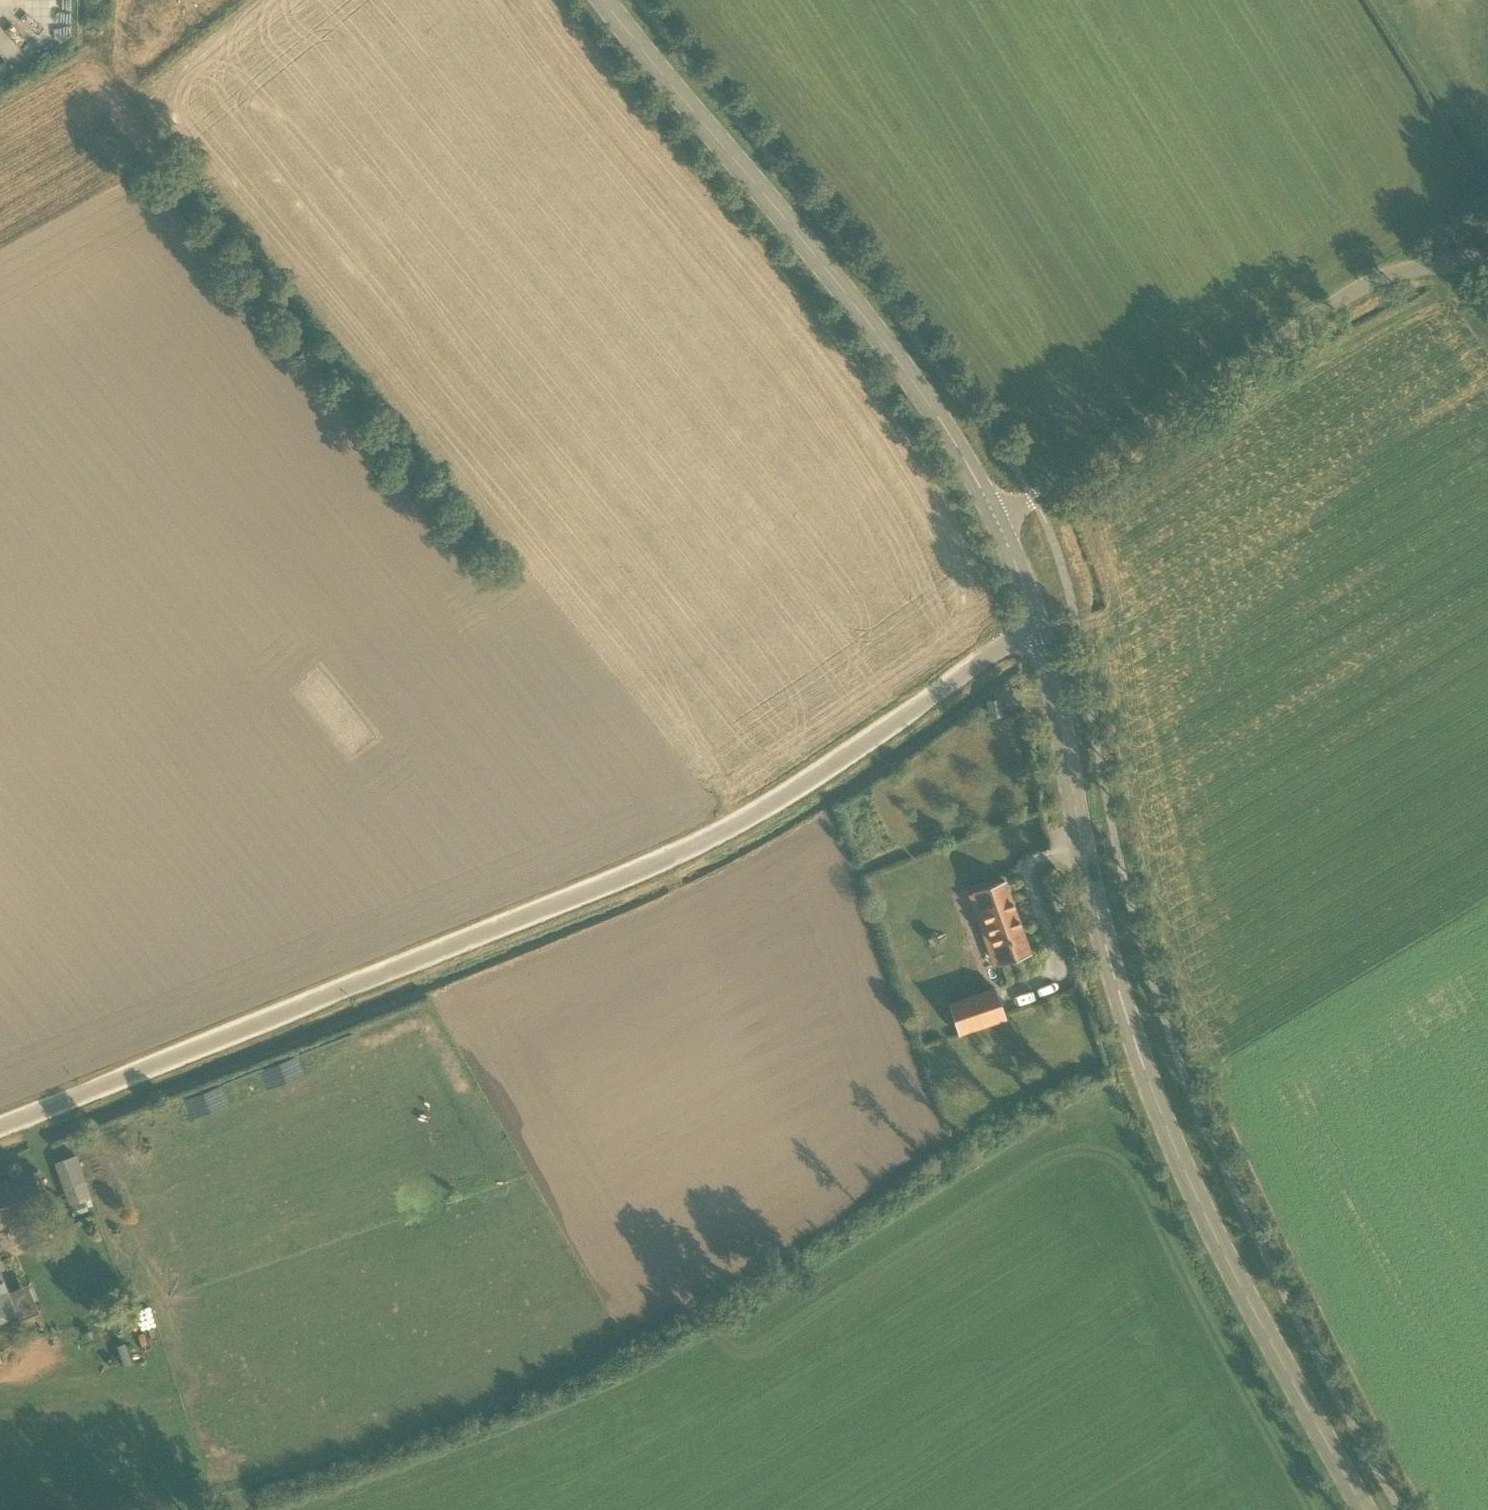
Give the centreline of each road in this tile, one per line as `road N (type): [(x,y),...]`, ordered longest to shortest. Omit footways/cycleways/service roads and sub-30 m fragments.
road 1 (unclassified): [(0,1127),(666,863),(1038,632)]
road 2 (secondary): [(1370,1509),(1207,1227),(1126,1022),(1038,632)]
road 3 (secondary): [(997,519),(945,414),(606,0)]
road 4 (unclassified): [(1487,264),(1385,277),(997,519)]
road 5 (secondary): [(1038,632),(997,519)]

